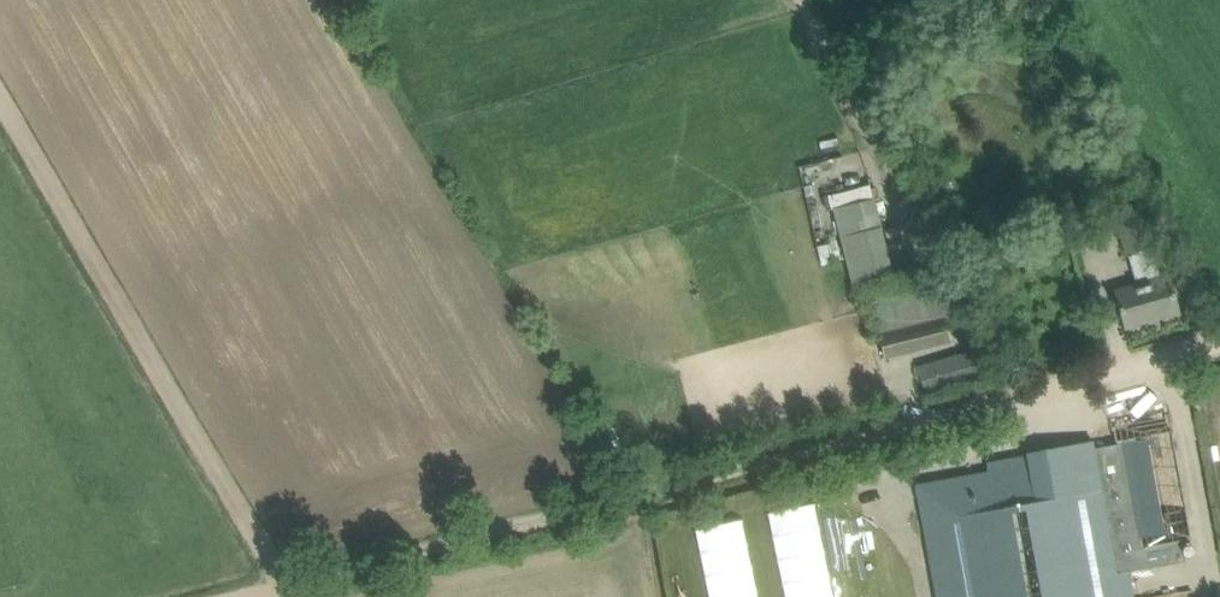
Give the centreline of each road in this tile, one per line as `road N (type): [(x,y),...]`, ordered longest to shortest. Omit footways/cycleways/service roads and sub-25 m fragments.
road 1 (track): [(297,586),(988,412)]
road 2 (track): [(0,95),(297,586)]
road 3 (unclassified): [(988,412),(1219,353)]

